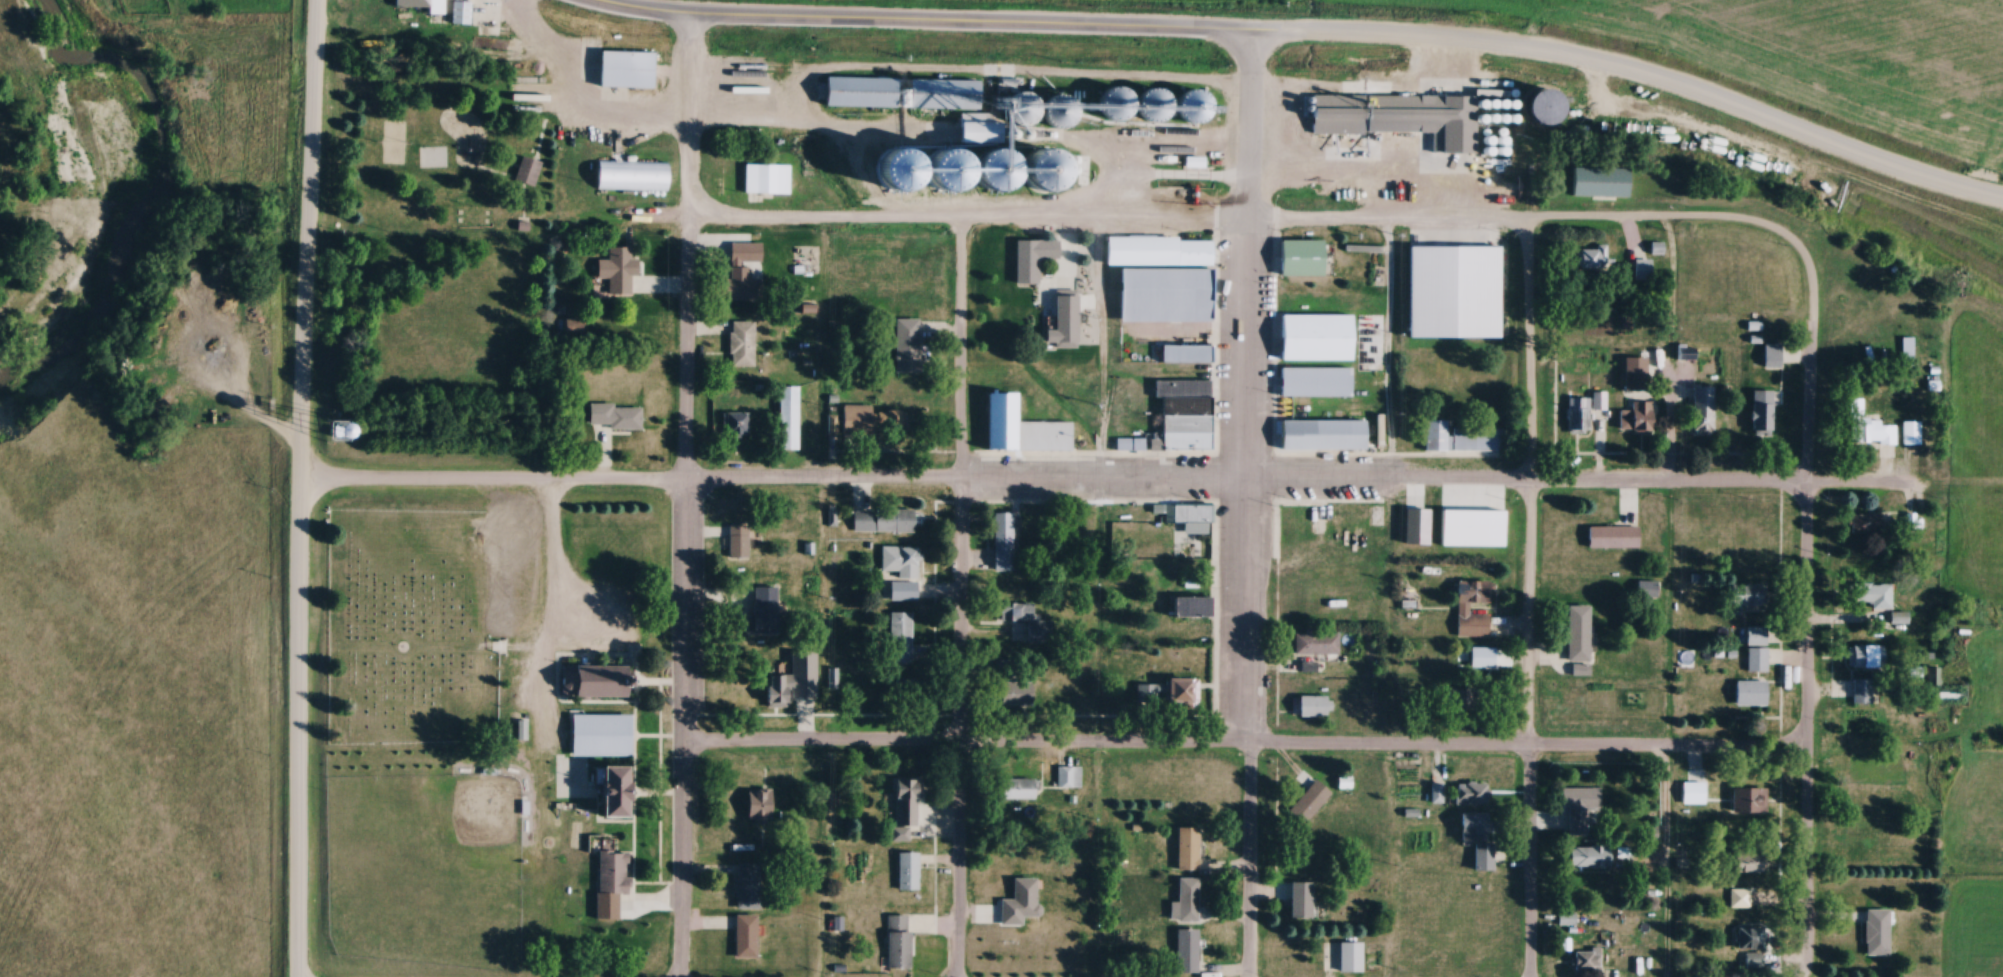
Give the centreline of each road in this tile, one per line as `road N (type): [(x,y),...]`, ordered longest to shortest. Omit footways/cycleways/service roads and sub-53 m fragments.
road 1 (residential): [(300,482),(1929,488)]
road 2 (residential): [(1808,749),(684,746)]
road 3 (residential): [(1669,222),(690,221)]
road 4 (tertiary): [(298,976),(300,482),(317,0)]
road 5 (residential): [(681,976),(690,17)]
road 6 (residential): [(1250,976),(1248,36)]
road 7 (residential): [(1807,976),(1810,269),(1773,233),(1669,222)]
road 8 (tertiary): [(2002,206),(1589,63),(1509,49),(1248,36)]
road 9 (residential): [(1530,976),(1527,221)]
road 10 (residential): [(957,976),(957,223)]
road 11 (tertiary): [(1248,36),(665,16),(581,0)]

